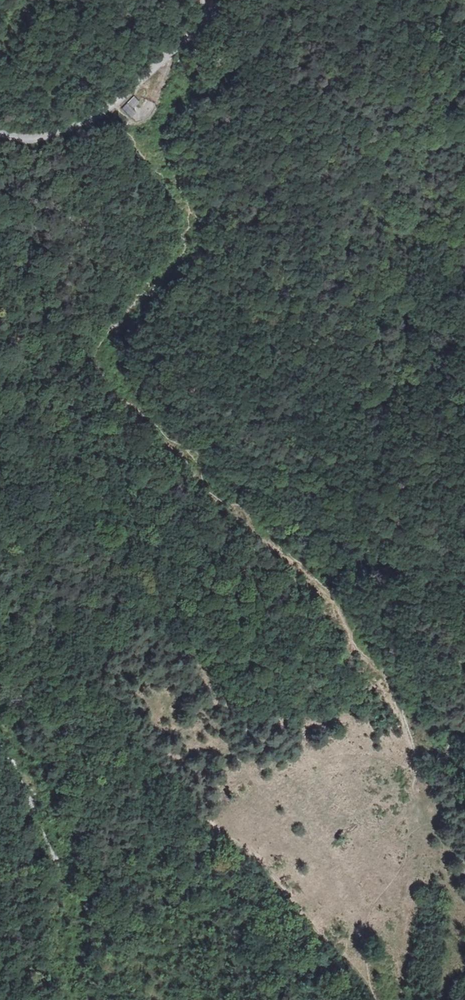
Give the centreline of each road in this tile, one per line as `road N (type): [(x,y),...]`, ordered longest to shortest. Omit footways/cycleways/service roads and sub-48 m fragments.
road 1 (track): [(205,0),(192,33),(115,105),(48,139),(0,136)]

